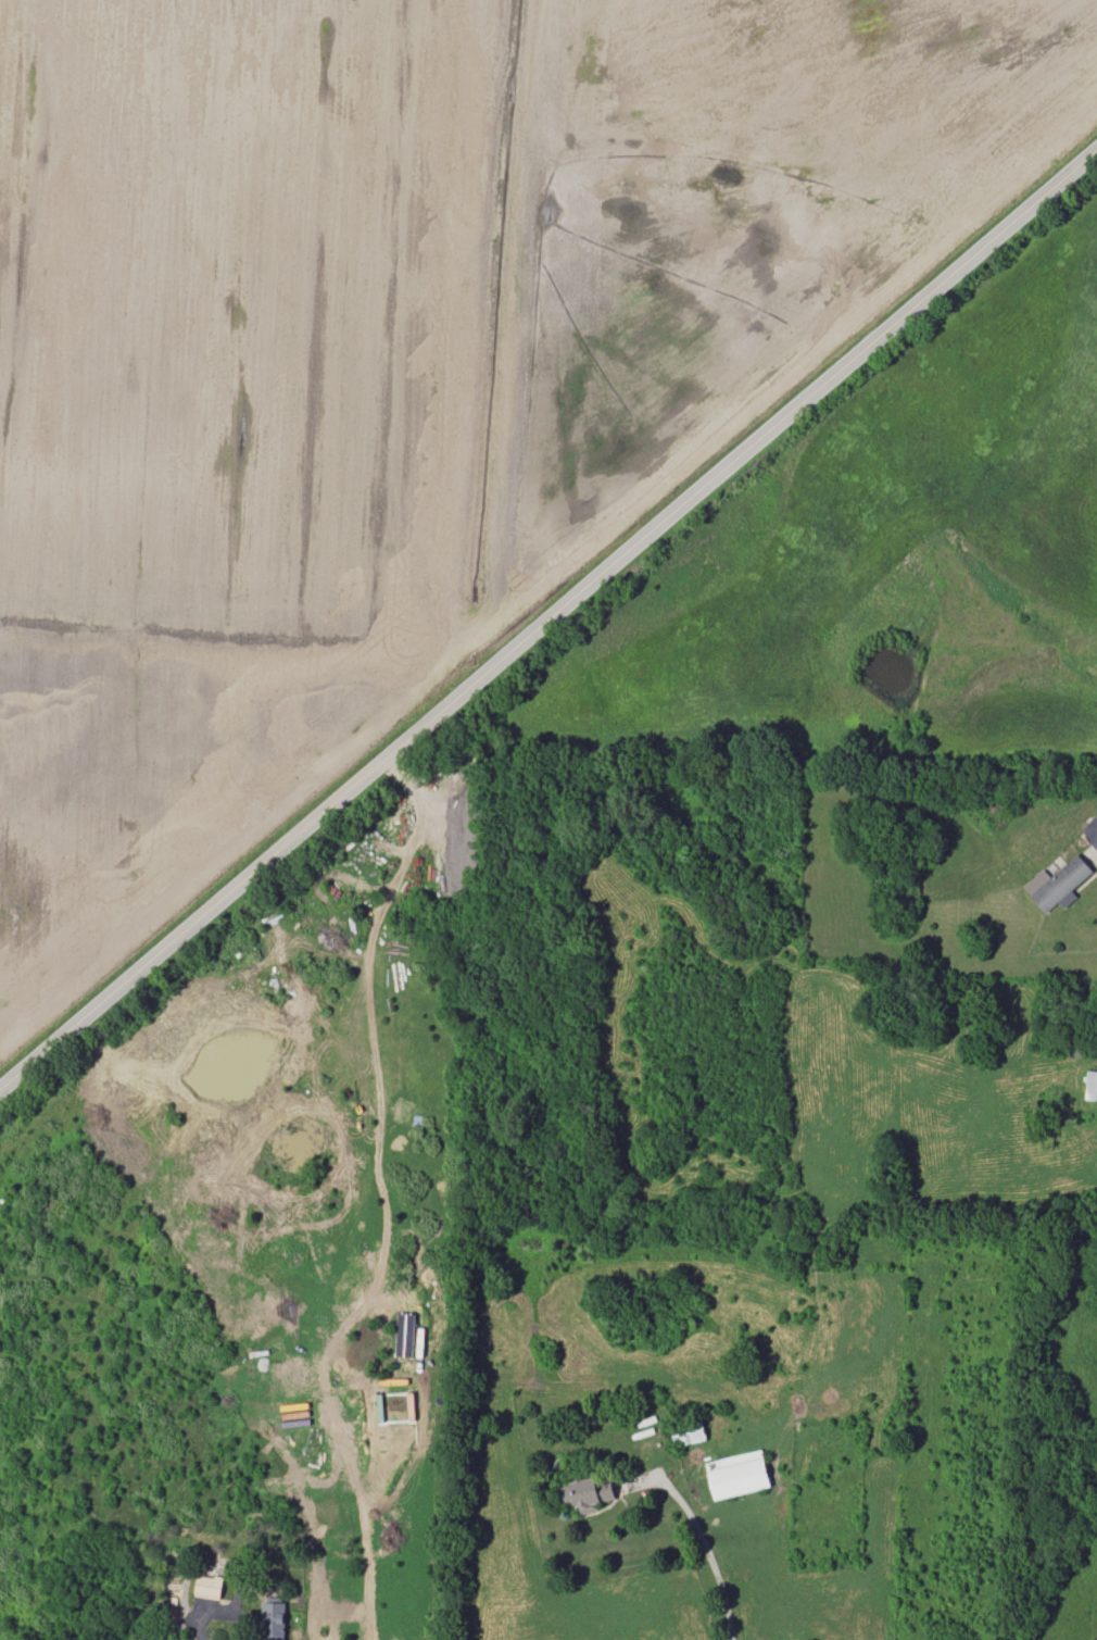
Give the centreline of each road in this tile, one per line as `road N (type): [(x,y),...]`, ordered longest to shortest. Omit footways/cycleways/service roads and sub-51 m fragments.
road 1 (residential): [(0,1083),(1096,144)]

